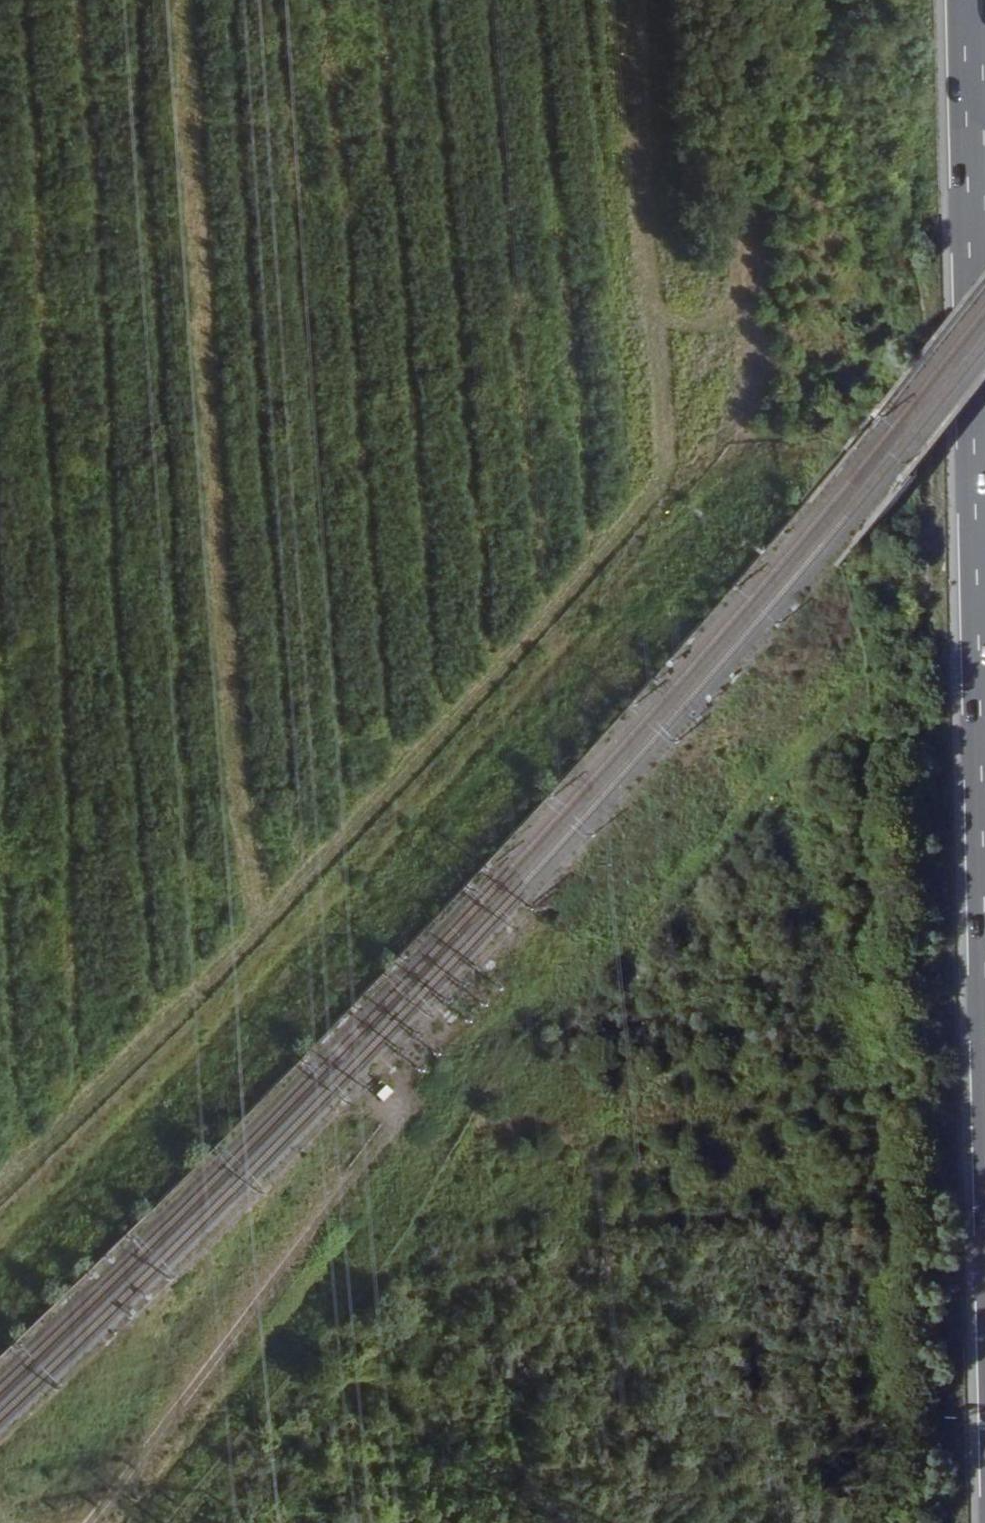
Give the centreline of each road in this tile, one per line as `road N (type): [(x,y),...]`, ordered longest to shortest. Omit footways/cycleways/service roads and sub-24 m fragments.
road 1 (motorway): [(970,0),(984,577)]

